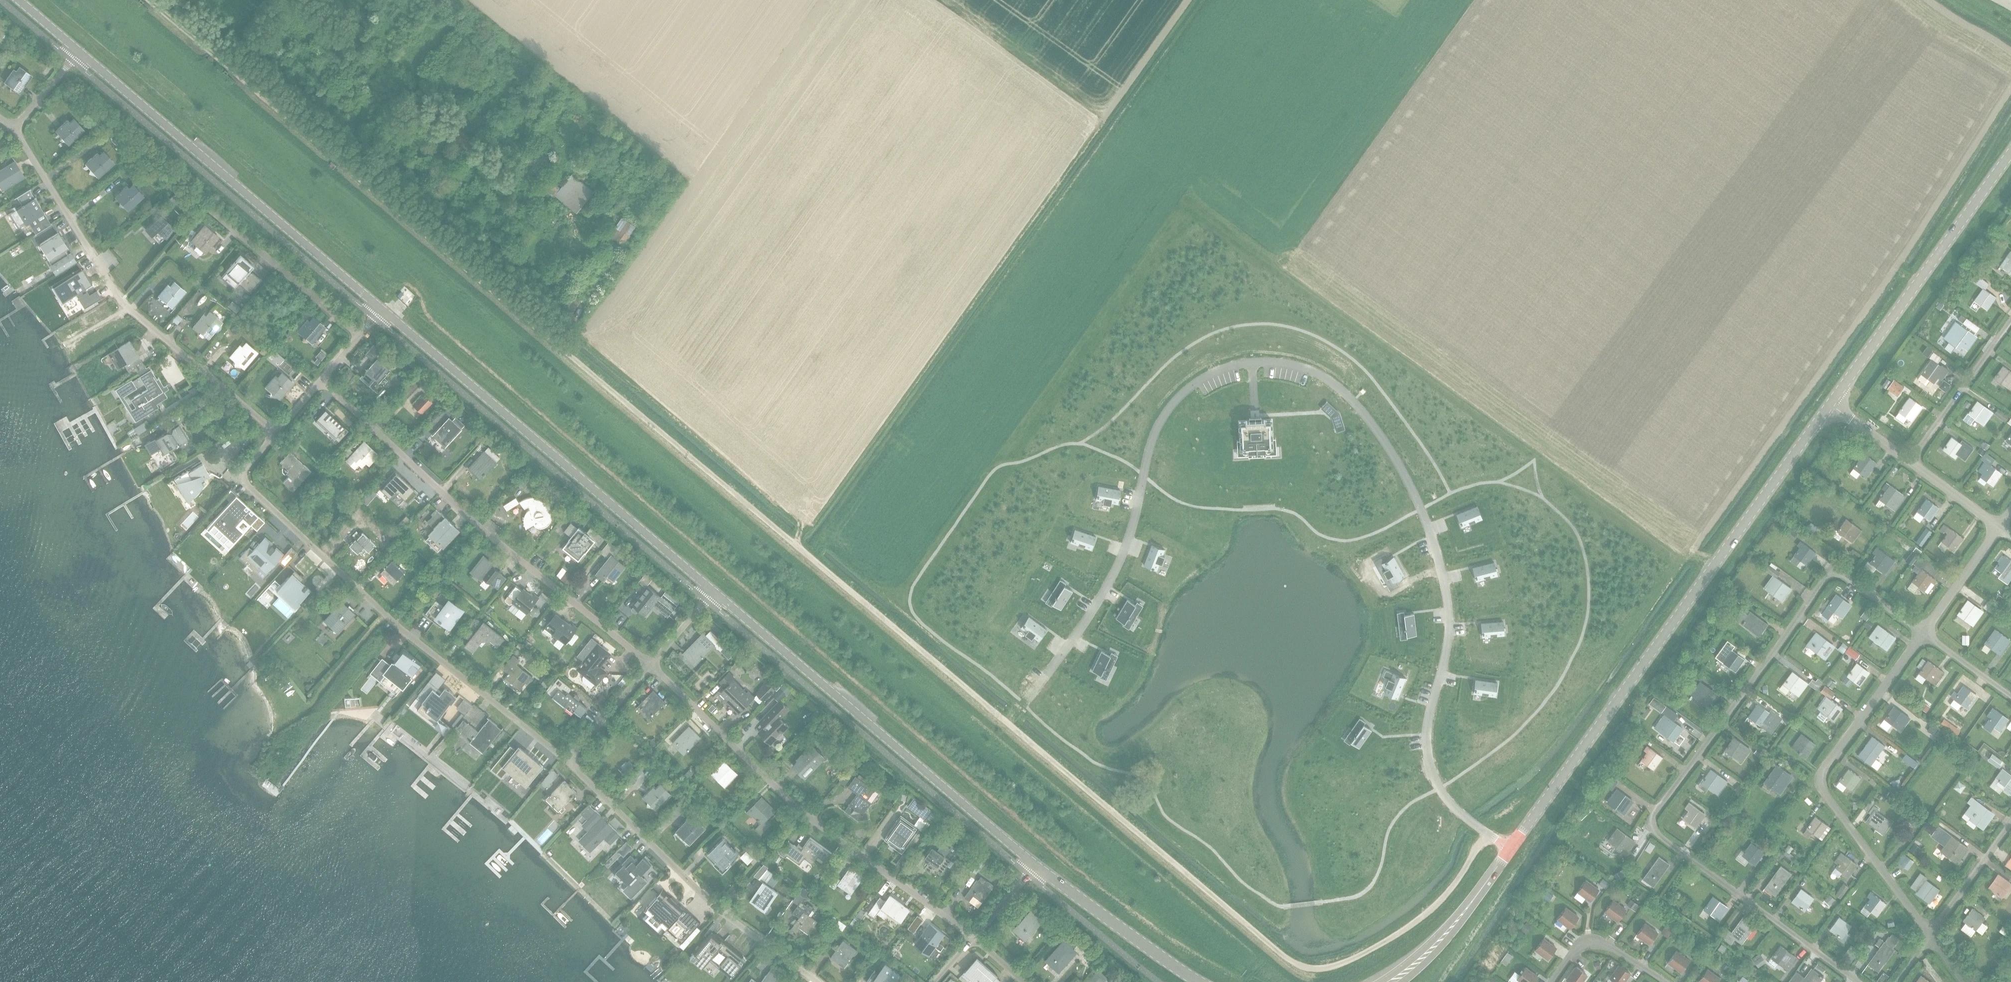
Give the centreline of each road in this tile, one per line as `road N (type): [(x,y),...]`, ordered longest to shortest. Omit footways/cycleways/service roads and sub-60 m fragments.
road 1 (unclassified): [(1511,847),(1498,839),(1479,844),(1442,899),(1379,946),(1325,968),(1295,963),(149,0)]
road 2 (residential): [(1923,632),(1845,576),(1828,575),(1653,816),(1657,835),(1857,981)]
road 3 (tertiary): [(1511,847),(1832,403)]
road 4 (residential): [(567,761),(395,624),(248,487),(245,471),(275,433)]
road 5 (tertiary): [(713,592),(381,308)]
road 6 (residential): [(651,664),(465,515),(321,379)]
road 7 (residential): [(973,938),(802,811),(651,664)]
road 8 (tertiary): [(1033,865),(713,592)]
road 9 (residential): [(275,433),(121,302),(14,128)]
road 10 (tertiary): [(381,308),(79,51)]
road 11 (residential): [(1929,935),(1821,780),(1923,632)]
road 12 (residential): [(818,981),(718,910),(567,761)]
road 13 (tertiary): [(1832,403),(2010,152)]
road 14 (tertiary): [(1203,981),(1033,865)]
road 15 (residential): [(205,202),(360,336)]
road 16 (tertiary): [(1390,981),(1467,908),(1511,847)]
road 17 (residential): [(1909,462),(2010,320)]
road 18 (residential): [(1664,981),(1585,940),(1553,981)]
road 19 (residential): [(1929,935),(2010,822)]
road 20 (residential): [(1923,632),(1999,527)]
road 21 (residential): [(567,761),(651,664)]

